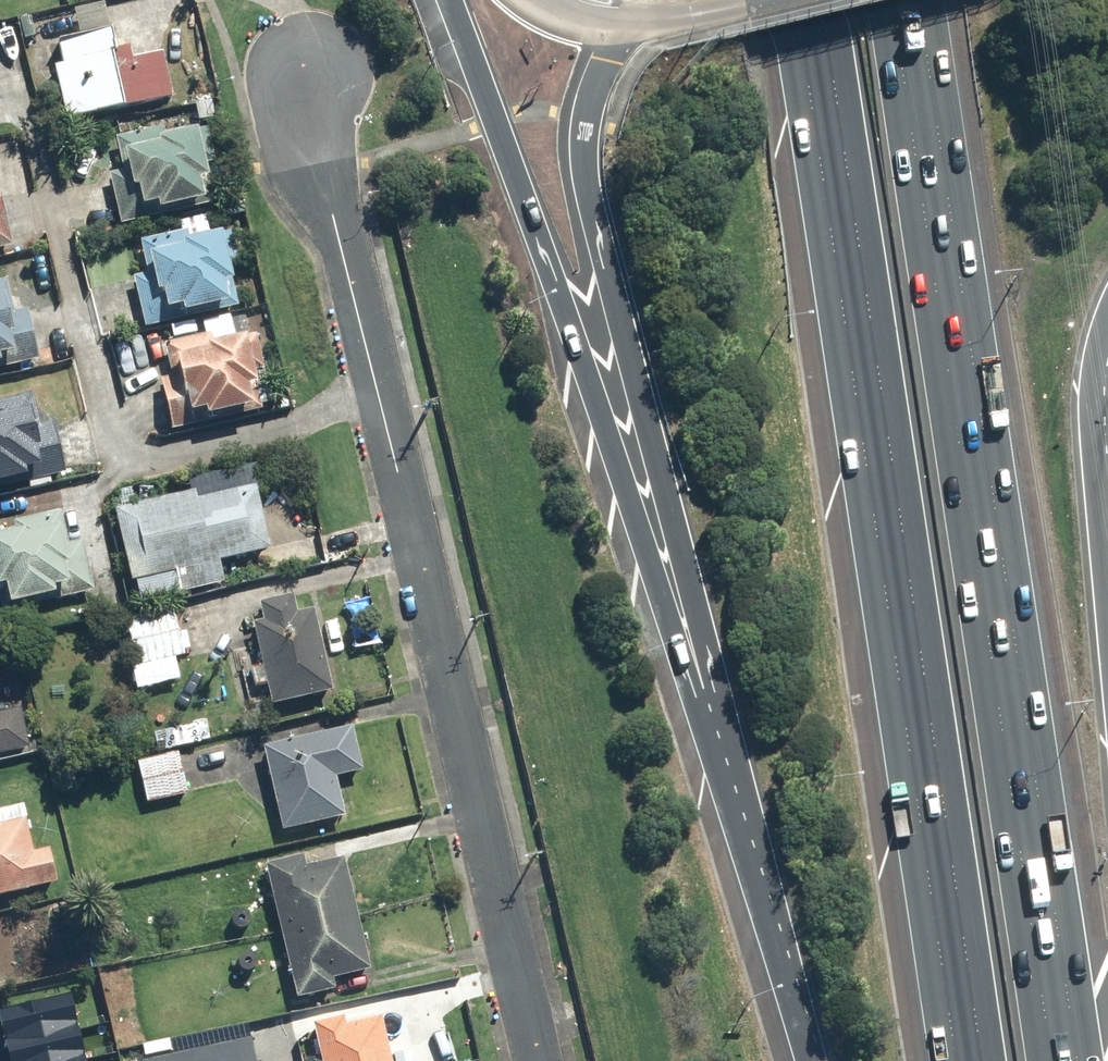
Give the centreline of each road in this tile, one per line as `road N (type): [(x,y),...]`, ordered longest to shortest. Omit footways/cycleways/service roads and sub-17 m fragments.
road 1 (motorway): [(889,0),(1050,1060)]
road 2 (motorway): [(981,1060),(820,0)]
road 3 (residential): [(536,1060),(304,95)]
road 4 (motorway): [(737,801),(447,0)]
road 5 (motorway): [(737,801),(585,168),(588,100),(618,26)]
road 6 (motorway): [(808,1060),(737,801)]

